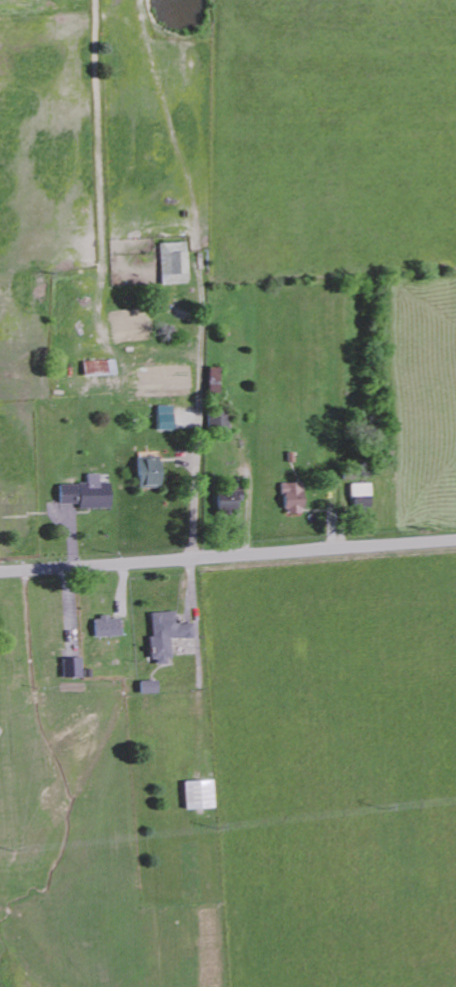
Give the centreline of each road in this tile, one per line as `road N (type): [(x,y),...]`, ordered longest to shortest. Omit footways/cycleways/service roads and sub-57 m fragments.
road 1 (residential): [(0,572),(455,540)]

